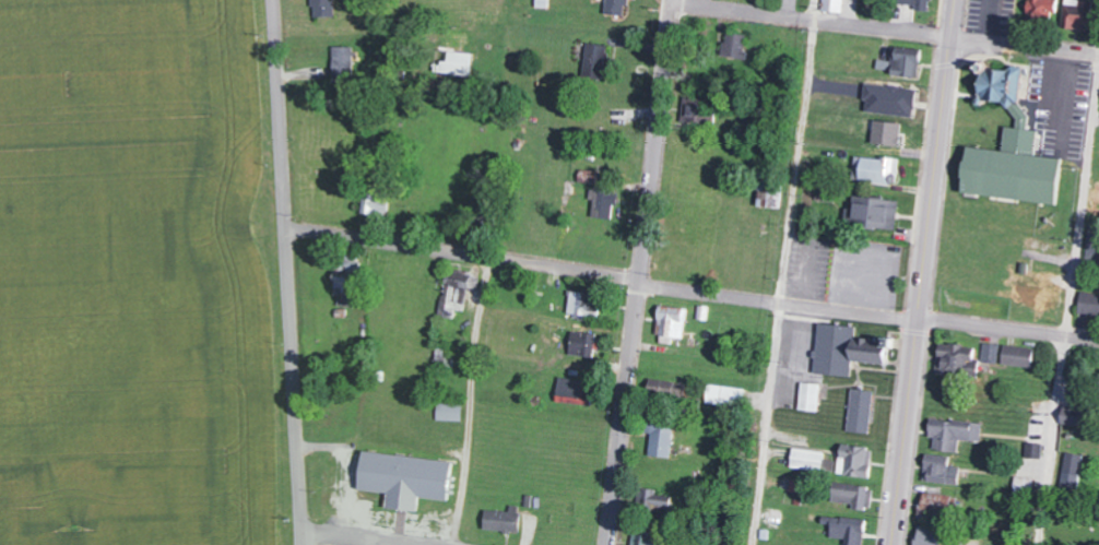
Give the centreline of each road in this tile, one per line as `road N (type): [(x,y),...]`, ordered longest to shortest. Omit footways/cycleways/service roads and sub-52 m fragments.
road 1 (residential): [(1098,340),(281,228)]
road 2 (residential): [(608,544),(675,0)]
road 3 (secondary): [(891,544),(956,0)]
road 4 (residential): [(814,0),(751,544)]
road 5 (residential): [(299,544),(269,0)]
road 6 (residential): [(952,40),(674,3)]
road 7 (residential): [(1098,58),(952,40)]
road 8 (residential): [(420,544),(298,531)]

